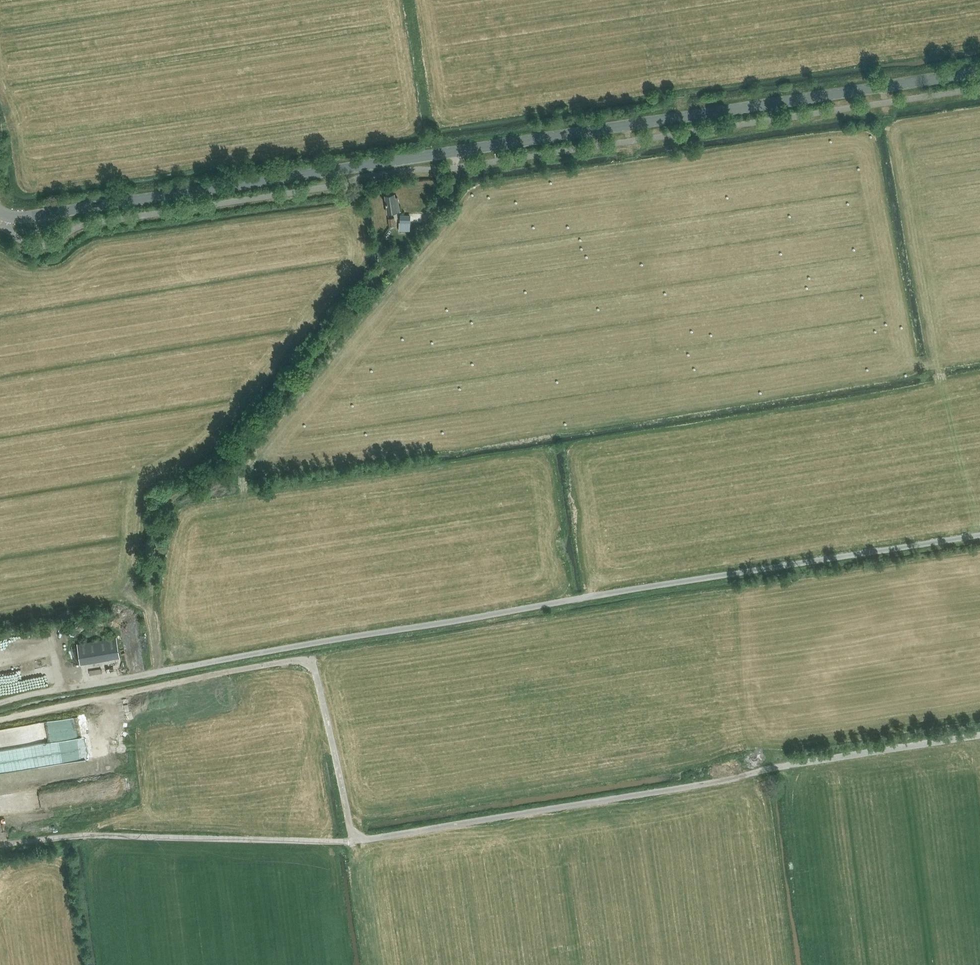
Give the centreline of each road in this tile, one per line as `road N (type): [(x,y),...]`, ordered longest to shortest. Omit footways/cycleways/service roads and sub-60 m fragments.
road 1 (tertiary): [(9,216),(979,72)]

